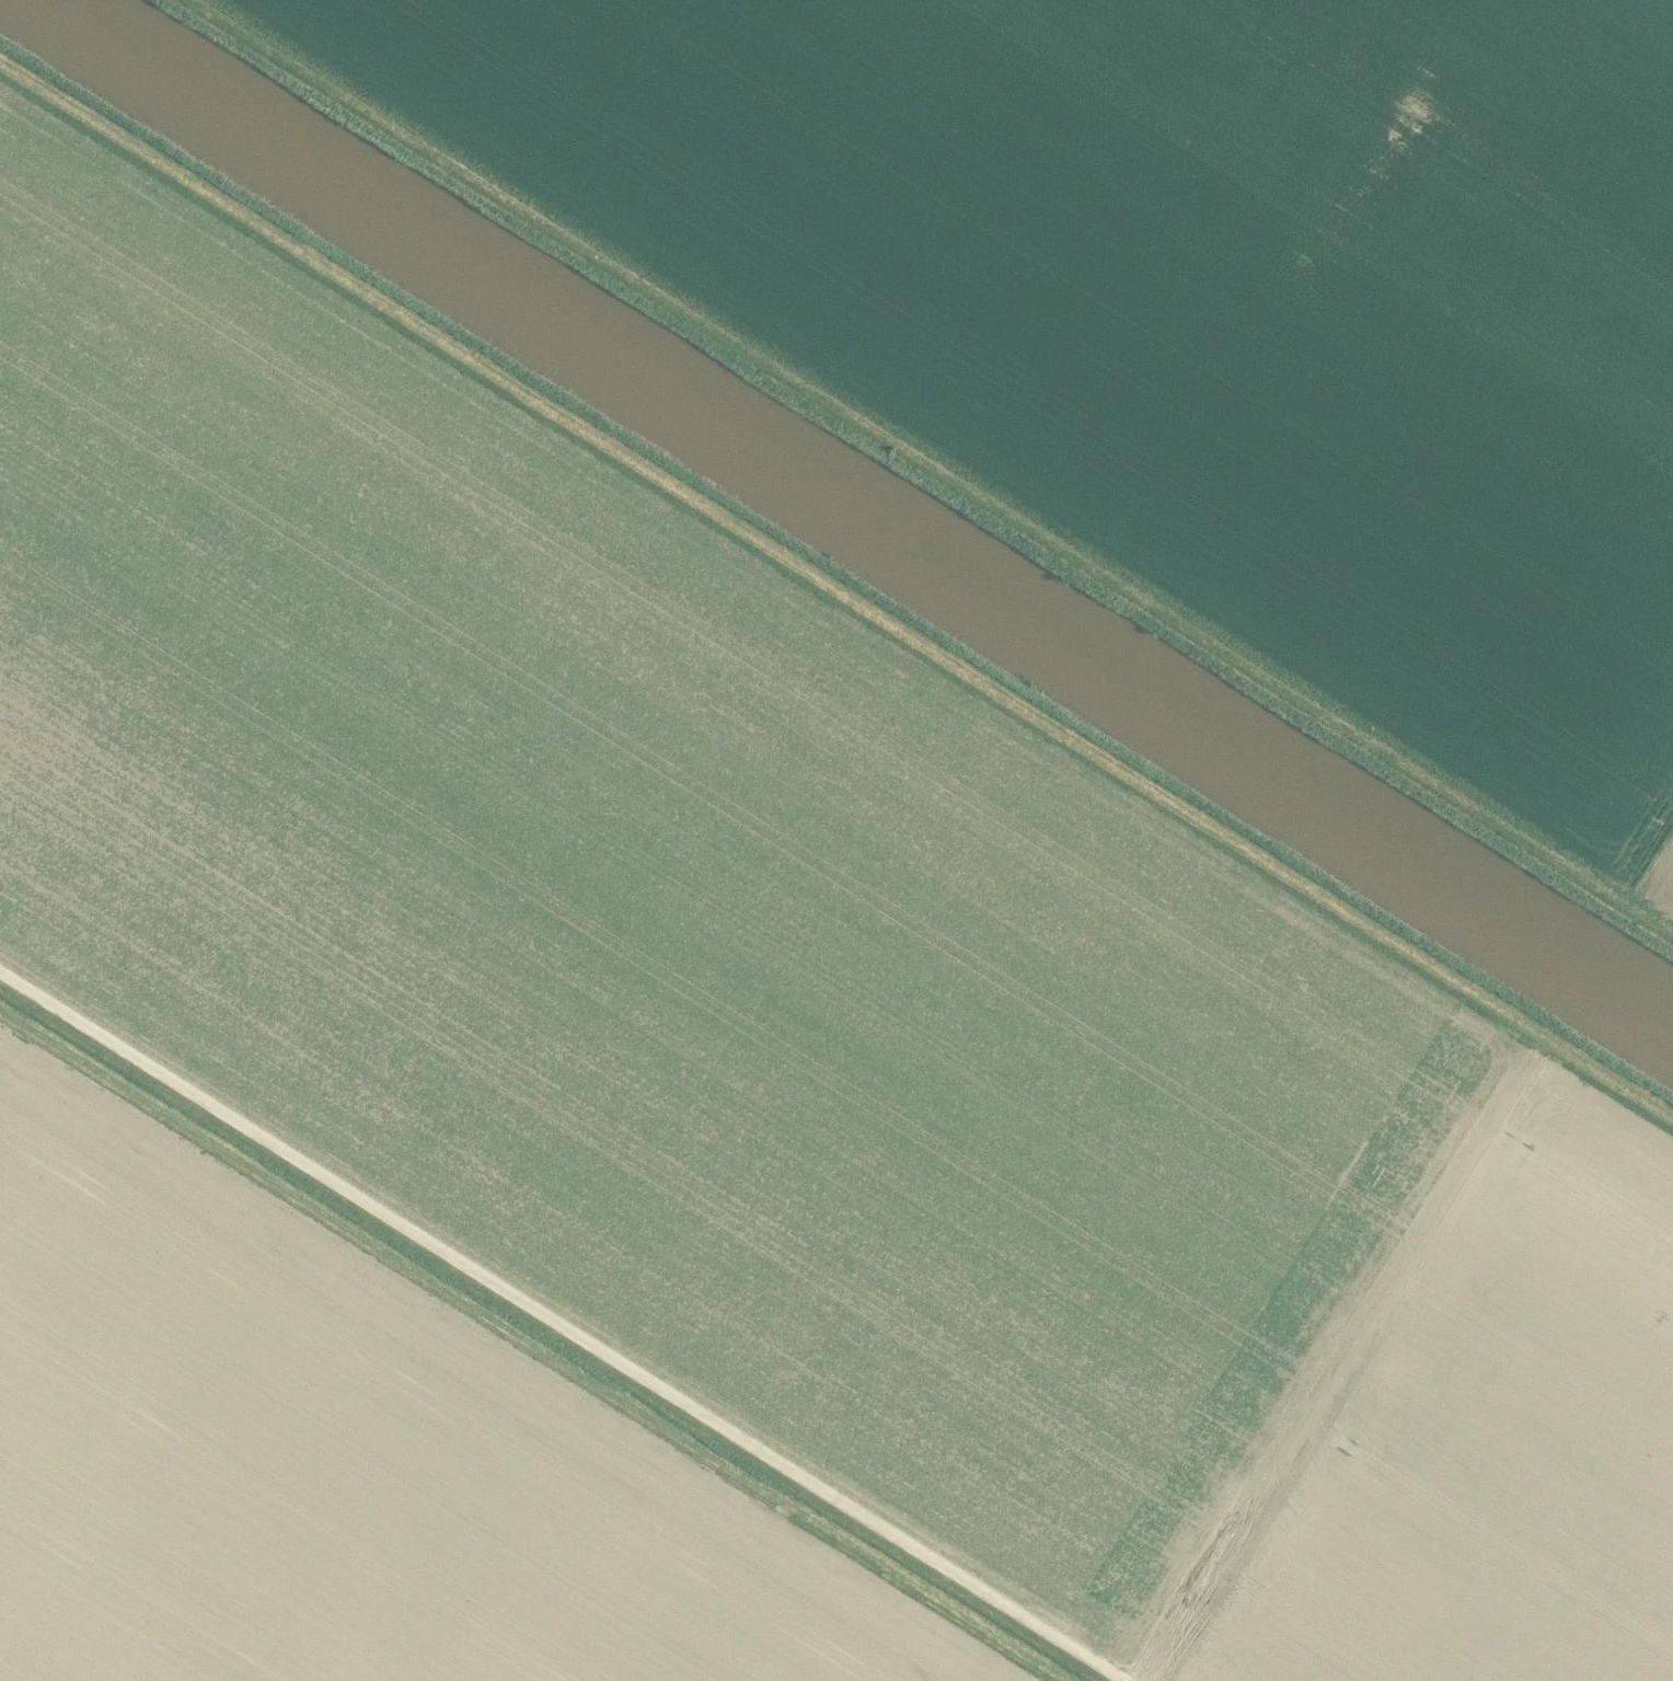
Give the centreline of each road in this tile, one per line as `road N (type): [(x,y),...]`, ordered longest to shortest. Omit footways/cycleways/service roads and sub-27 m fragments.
road 1 (track): [(0,970),(1130,1680)]

